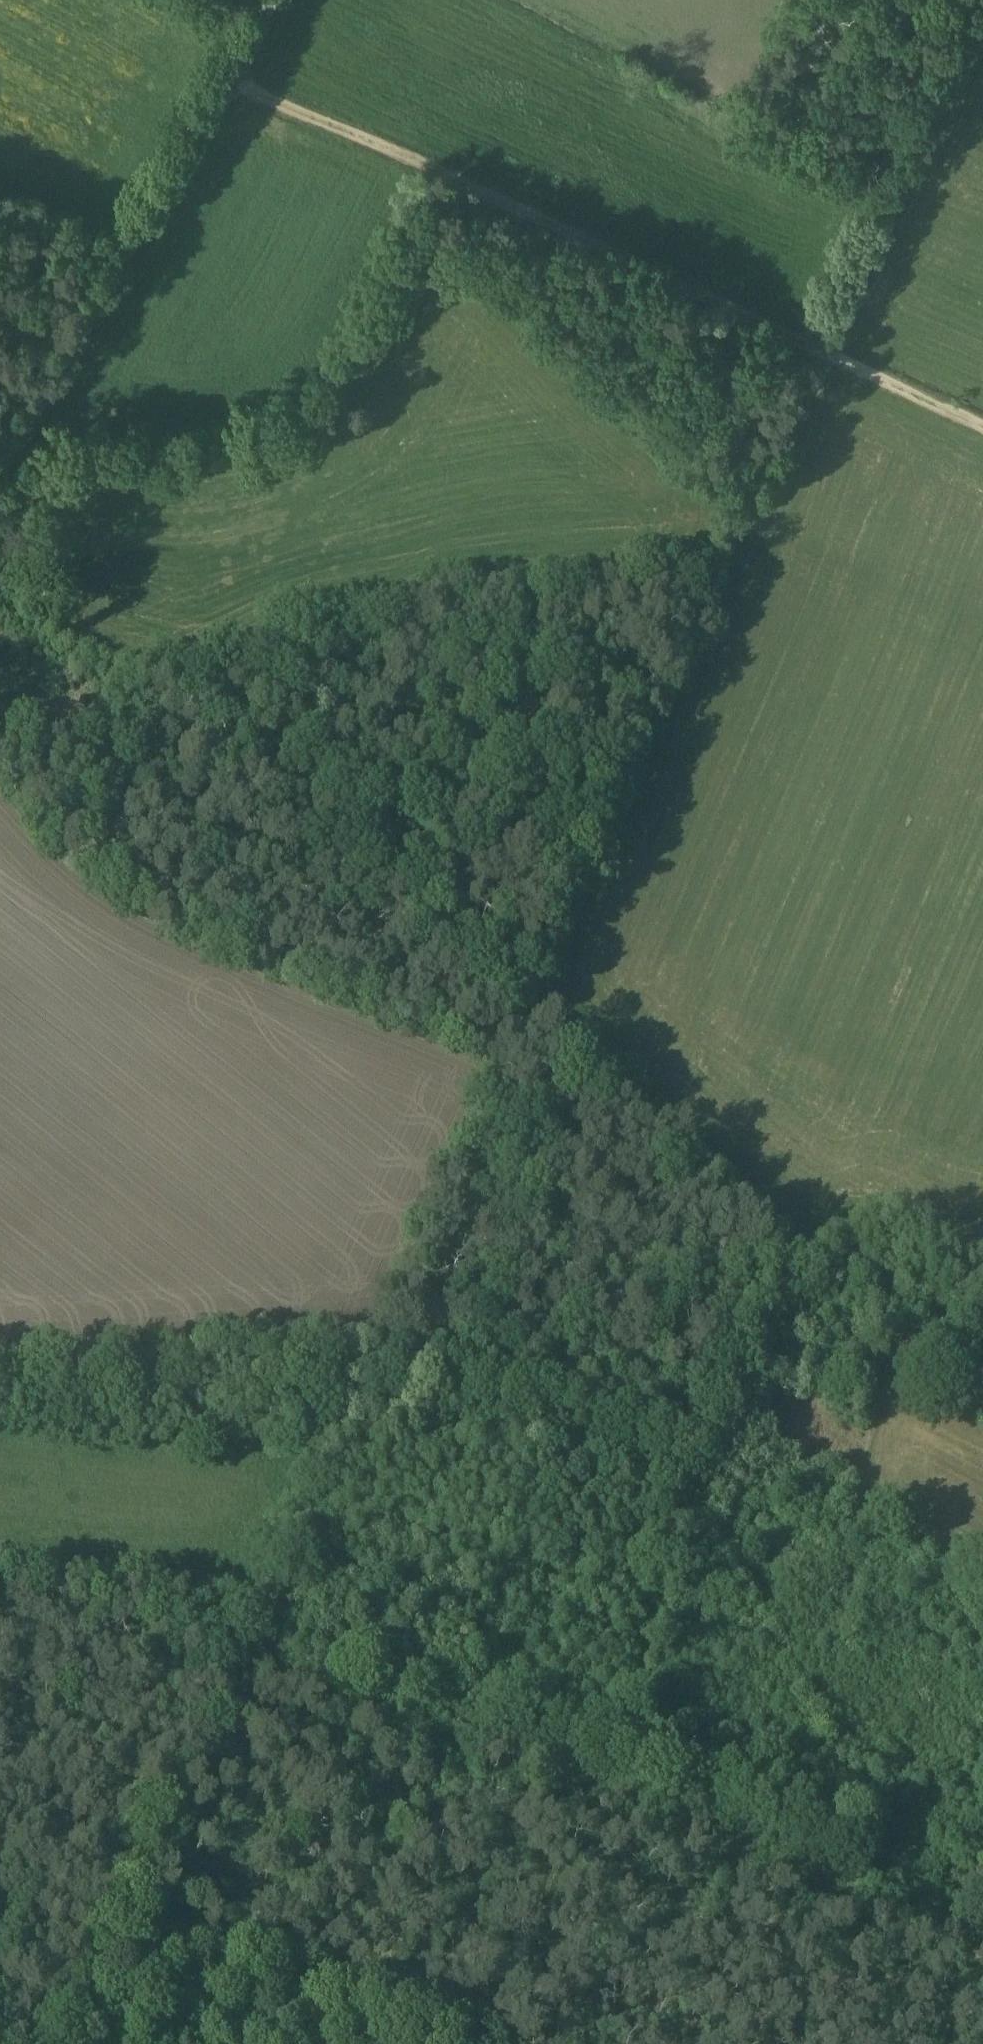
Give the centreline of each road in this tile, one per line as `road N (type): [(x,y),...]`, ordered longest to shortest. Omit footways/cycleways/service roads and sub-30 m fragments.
road 1 (track): [(221,81),(982,426)]
road 2 (unclassified): [(0,467),(268,0)]

